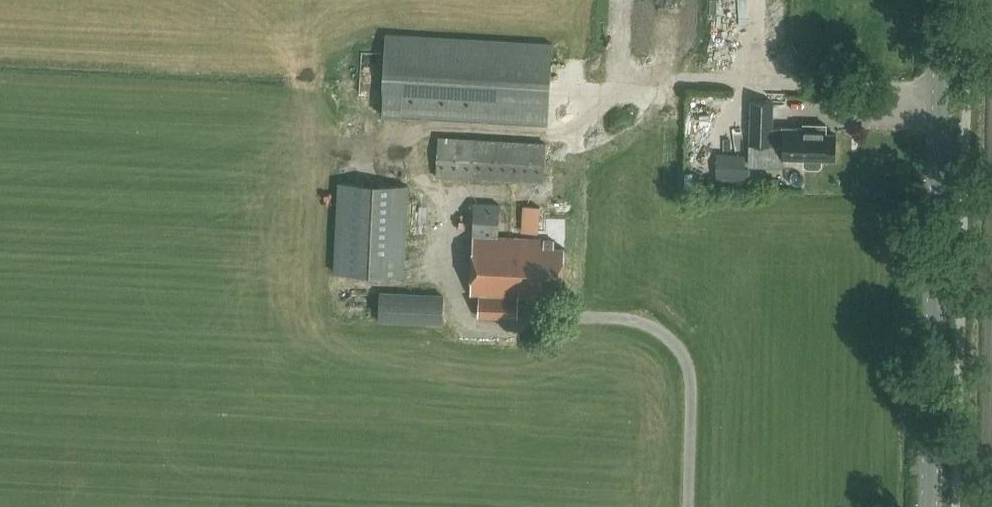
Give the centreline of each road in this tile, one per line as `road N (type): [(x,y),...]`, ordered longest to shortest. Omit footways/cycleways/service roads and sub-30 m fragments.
road 1 (secondary): [(929,506),(941,0)]

